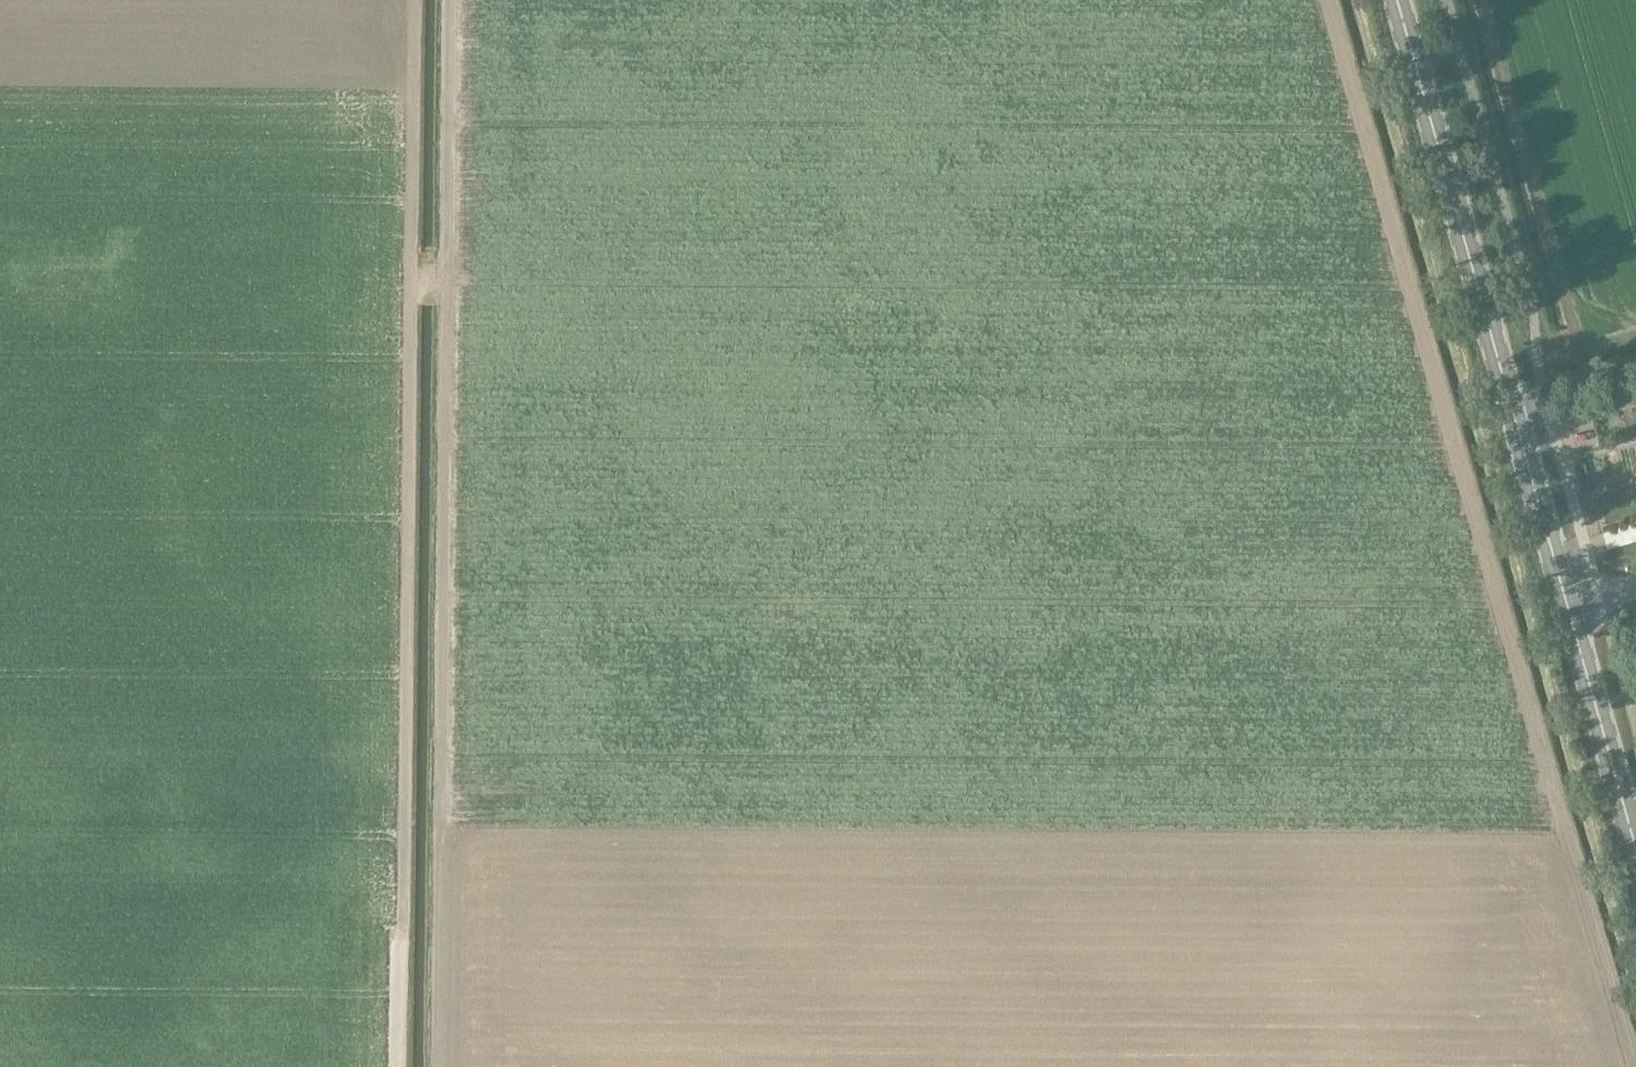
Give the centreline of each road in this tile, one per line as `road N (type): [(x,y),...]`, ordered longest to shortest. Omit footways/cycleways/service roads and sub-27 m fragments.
road 1 (secondary): [(1635,849),(1396,0)]

